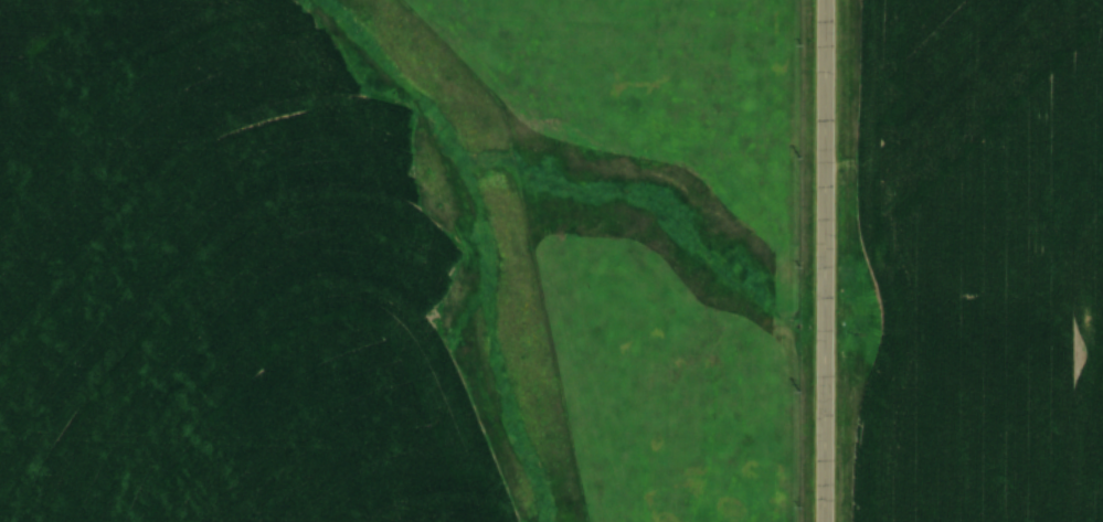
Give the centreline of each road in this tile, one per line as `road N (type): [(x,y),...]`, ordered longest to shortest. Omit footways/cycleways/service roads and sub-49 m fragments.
road 1 (tertiary): [(824,521),(827,0)]

